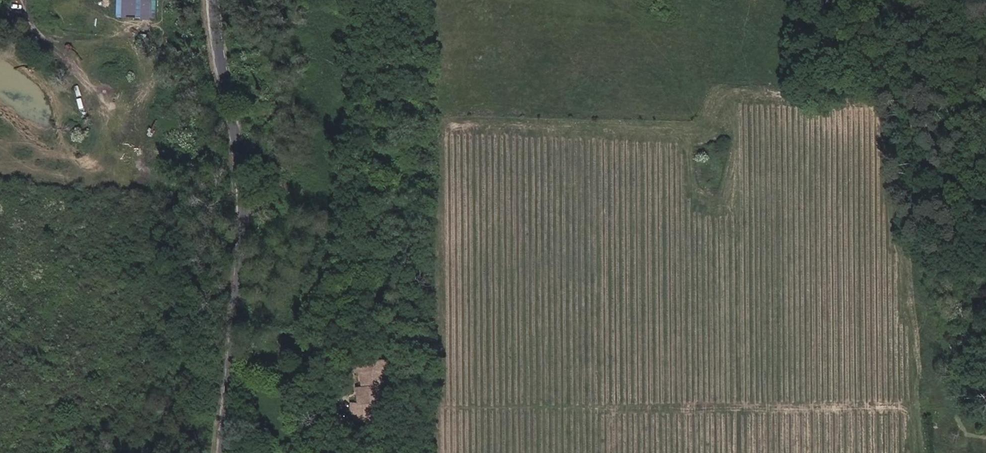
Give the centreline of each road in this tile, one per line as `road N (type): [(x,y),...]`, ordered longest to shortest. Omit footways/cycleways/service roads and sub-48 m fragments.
road 1 (unclassified): [(219,0),(242,136),(245,238),(223,452)]

